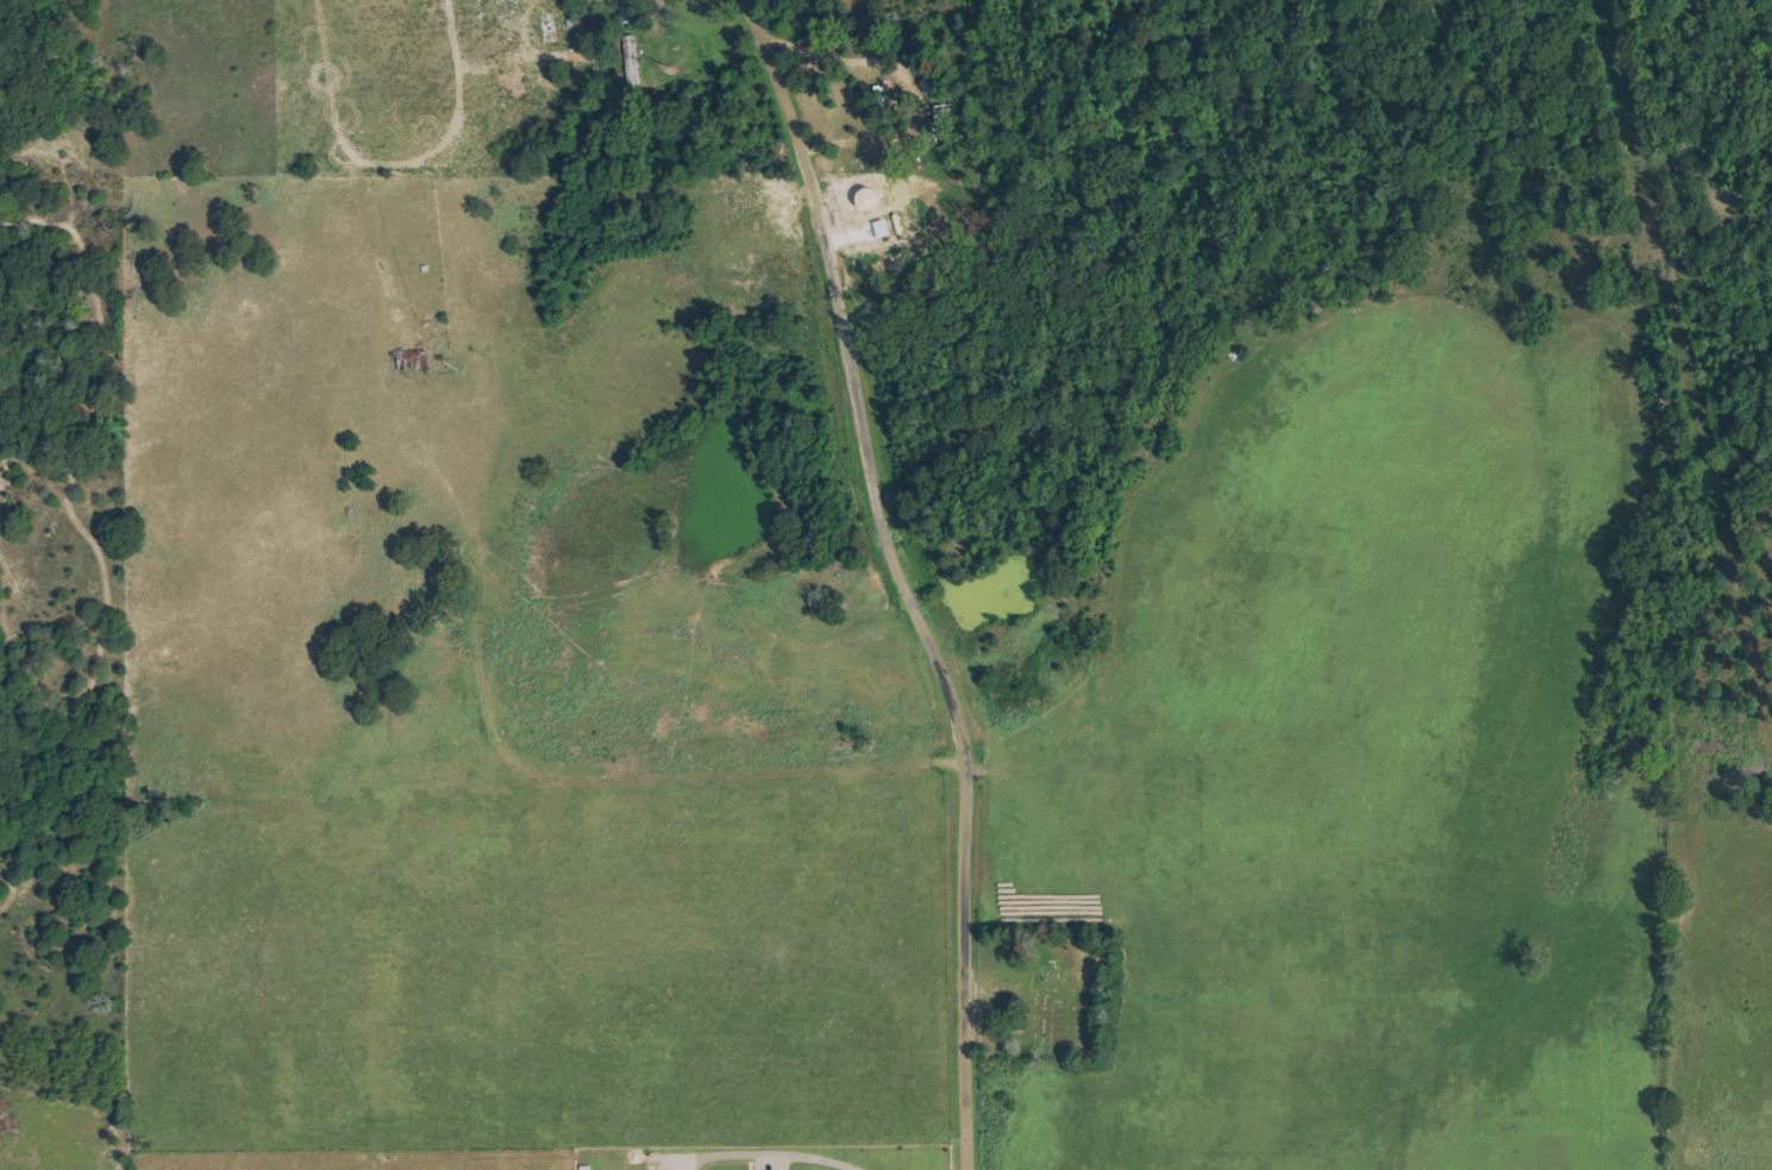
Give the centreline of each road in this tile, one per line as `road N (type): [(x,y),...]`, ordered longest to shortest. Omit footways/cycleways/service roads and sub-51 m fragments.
road 1 (residential): [(969,1169),(956,724),(882,521),(799,142),(744,0)]

